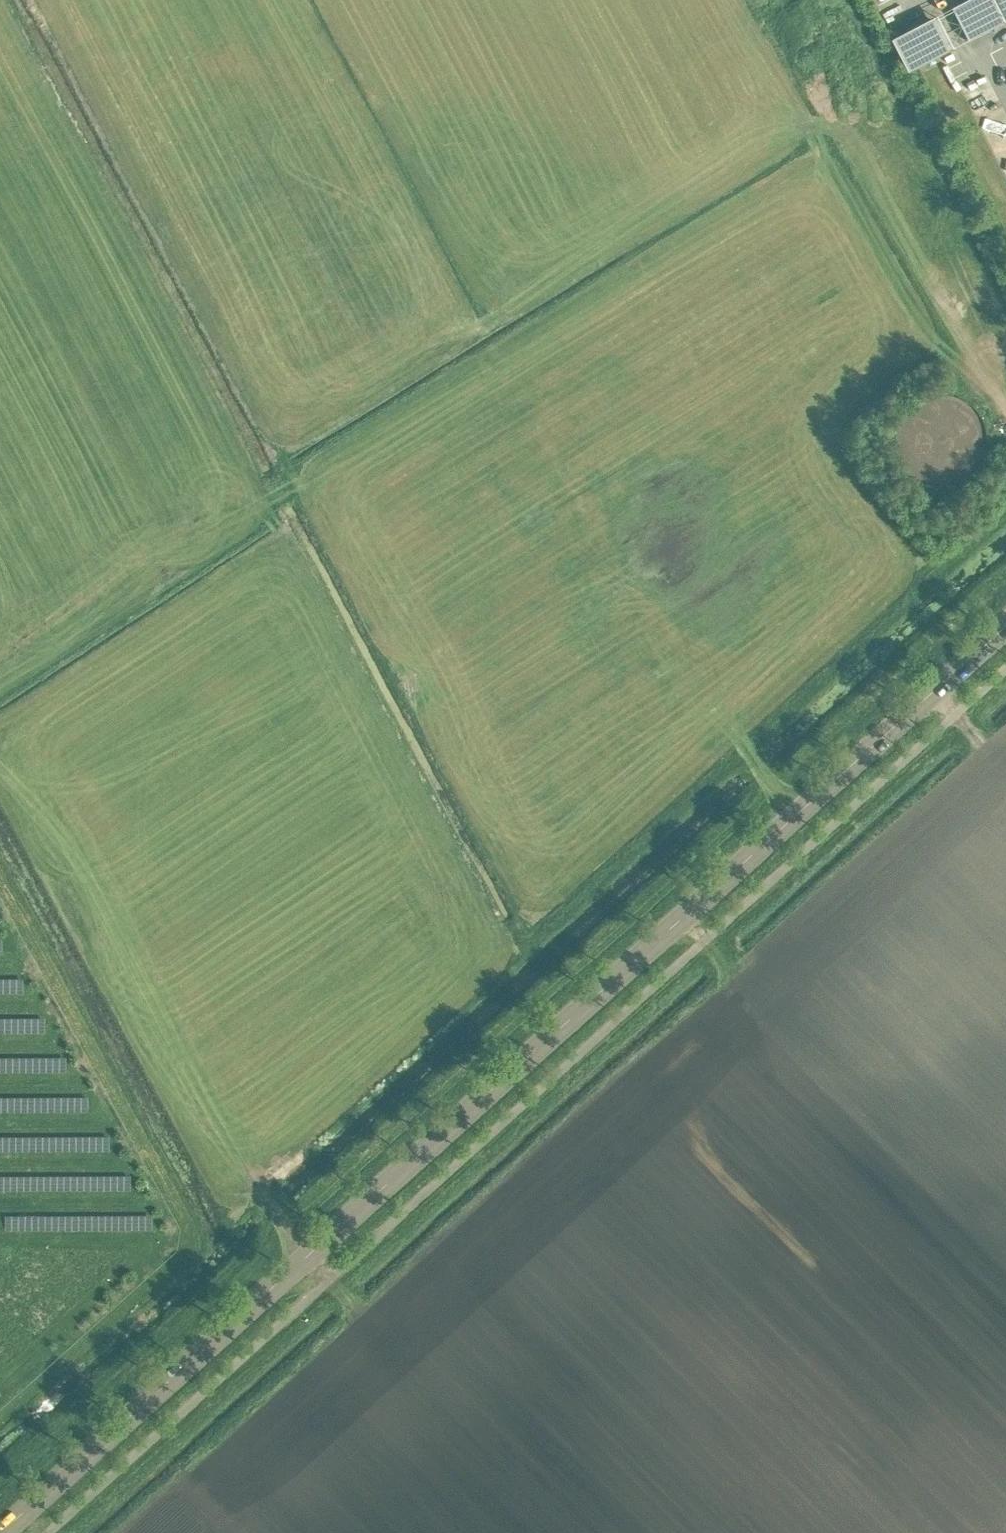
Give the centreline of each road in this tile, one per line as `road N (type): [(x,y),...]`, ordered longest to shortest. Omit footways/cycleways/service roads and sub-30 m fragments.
road 1 (tertiary): [(1,1532),(1005,626)]

